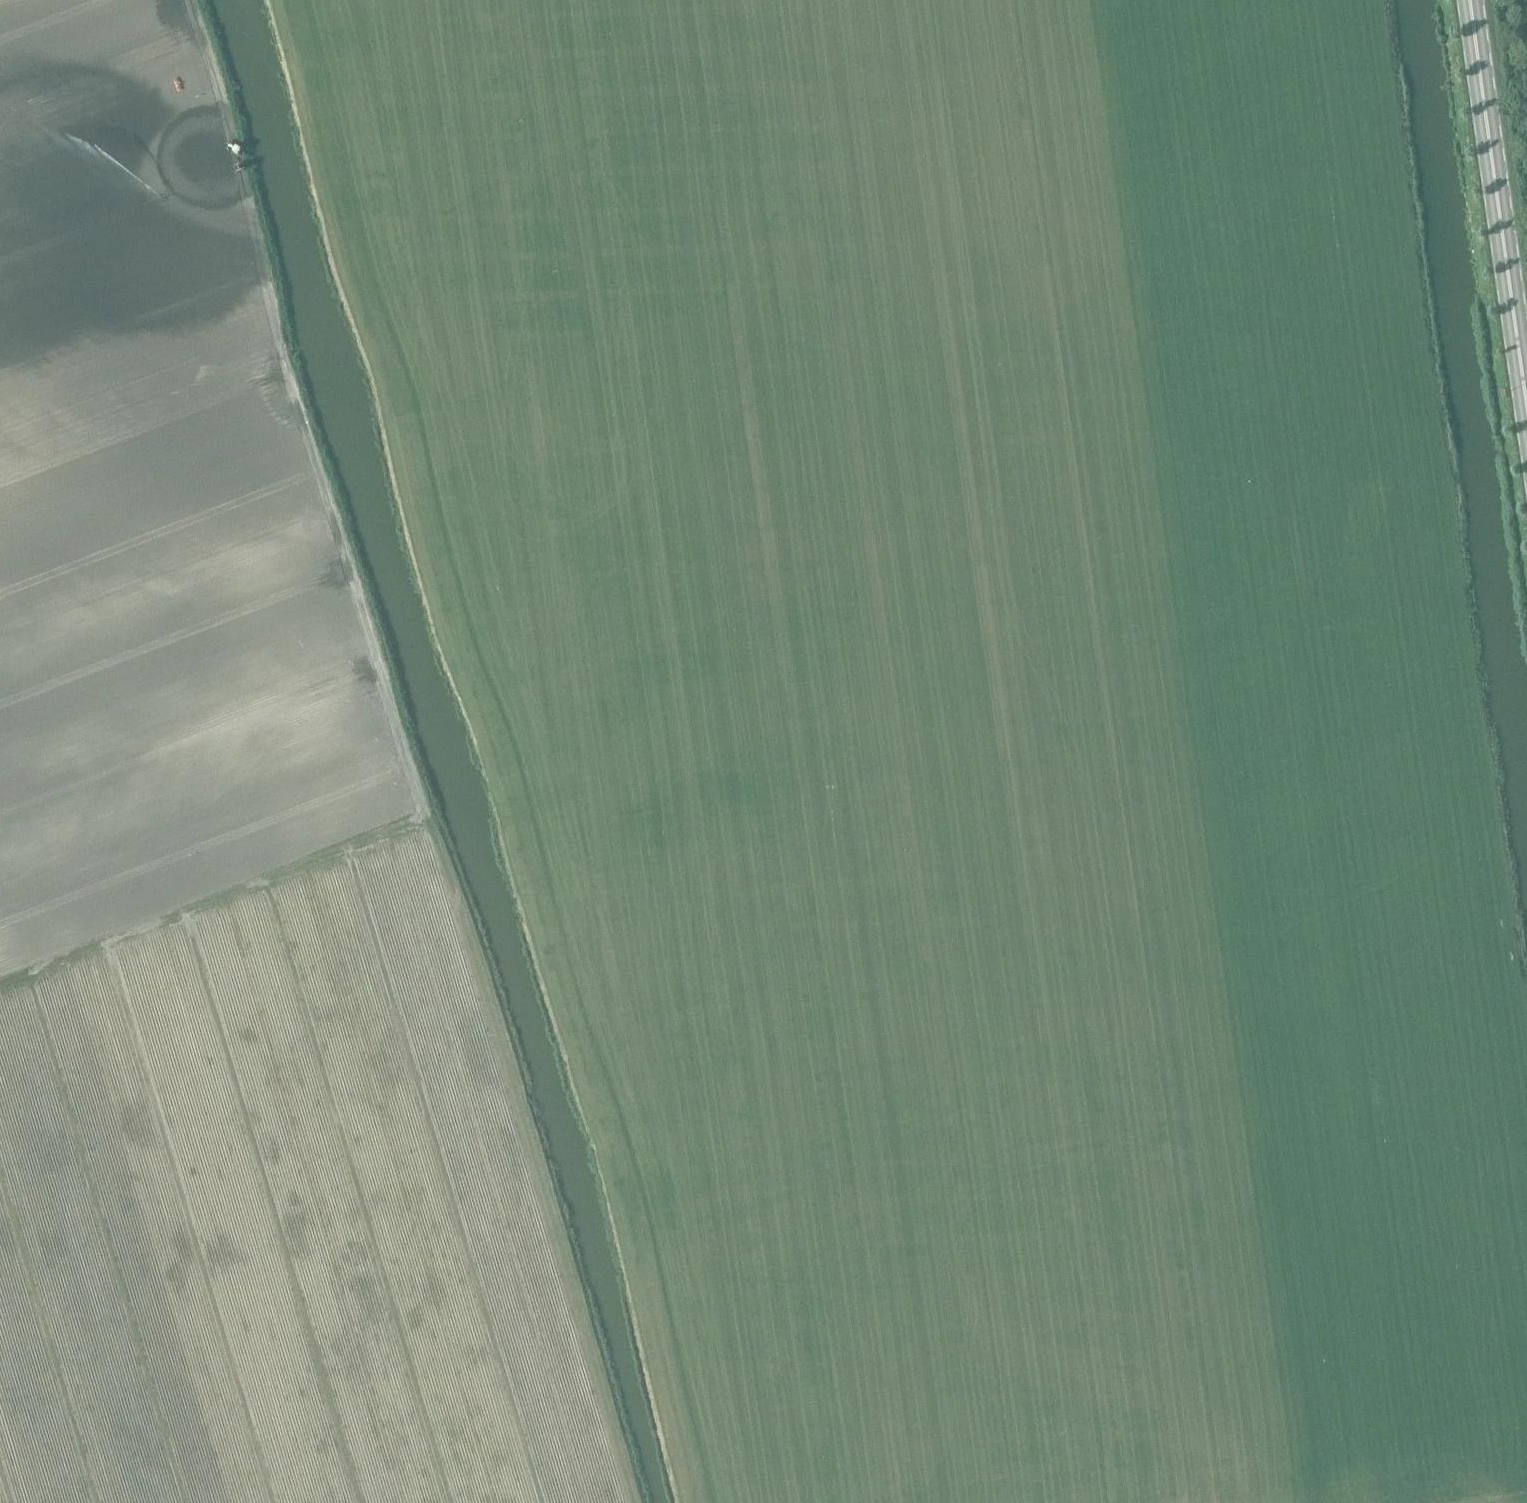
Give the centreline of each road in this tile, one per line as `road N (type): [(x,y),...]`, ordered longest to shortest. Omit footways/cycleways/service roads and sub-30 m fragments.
road 1 (tertiary): [(1526,429),(1467,0)]

